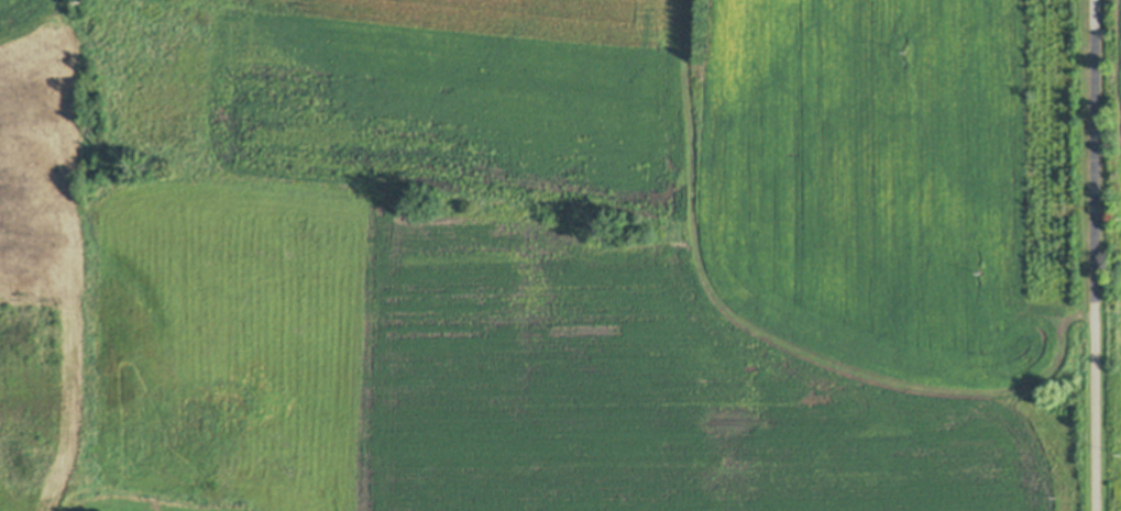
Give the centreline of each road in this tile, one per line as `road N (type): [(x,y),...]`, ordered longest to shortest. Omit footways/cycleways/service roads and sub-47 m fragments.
road 1 (residential): [(1098,510),(1097,0)]

